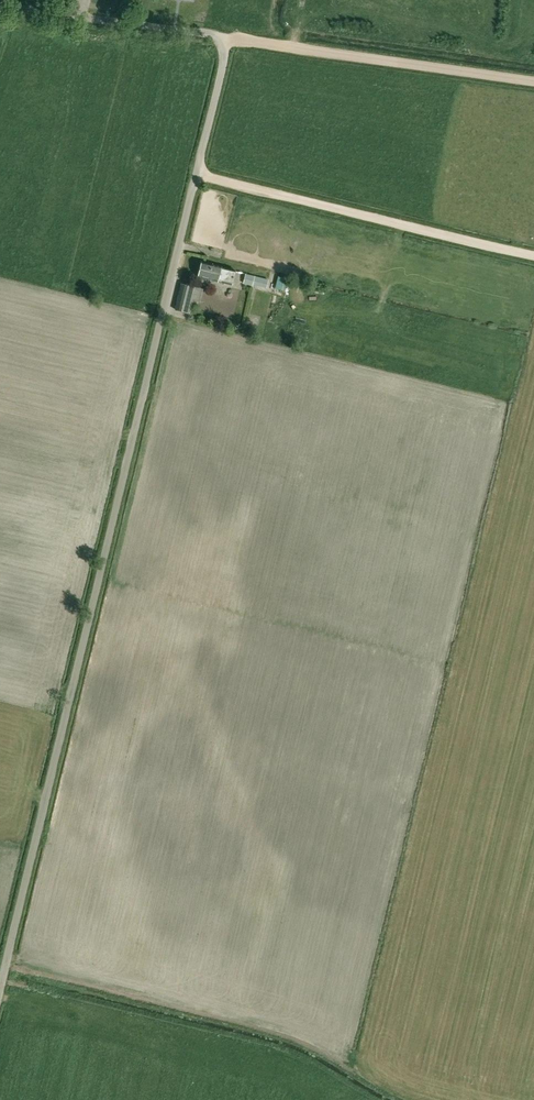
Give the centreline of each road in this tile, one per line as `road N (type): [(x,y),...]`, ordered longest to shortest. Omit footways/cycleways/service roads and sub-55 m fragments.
road 1 (unclassified): [(0,992),(229,37),(0,6)]
road 2 (track): [(533,253),(196,174)]
road 3 (track): [(533,81),(229,37)]

